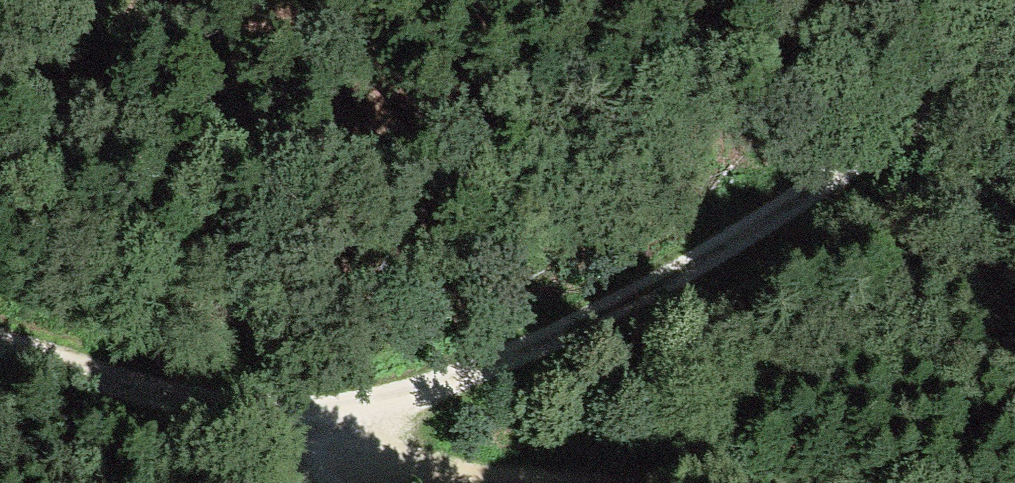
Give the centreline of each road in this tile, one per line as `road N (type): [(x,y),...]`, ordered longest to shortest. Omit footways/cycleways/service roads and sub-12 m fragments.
road 1 (track): [(1014,112),(923,177),(612,344),(398,402),(281,424),(0,340)]
road 2 (track): [(281,424),(424,478),(569,482)]

